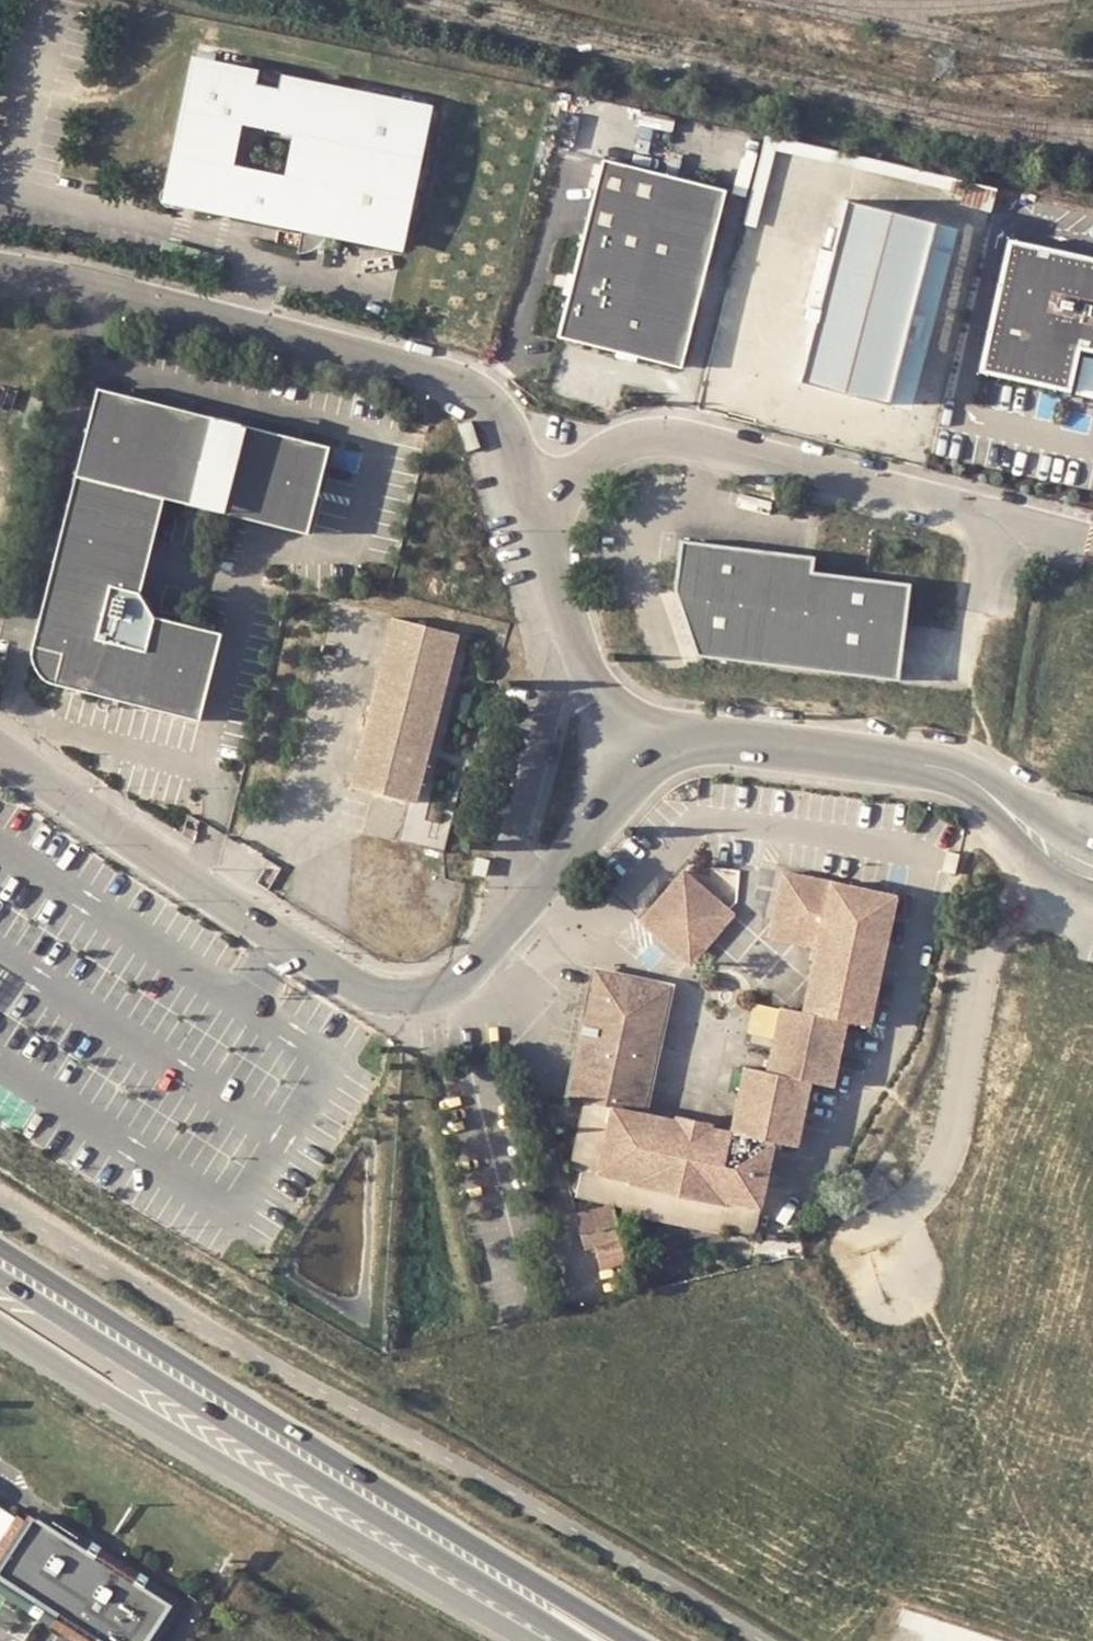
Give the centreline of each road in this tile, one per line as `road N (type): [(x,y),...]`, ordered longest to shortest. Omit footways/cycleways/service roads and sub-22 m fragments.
road 1 (unclassified): [(0,746),(279,940),(373,987),(408,993),(454,978),(567,858),(607,795),(657,747)]
road 2 (unclassified): [(0,1321),(533,1640)]
road 3 (unclassified): [(527,494),(493,415),(450,380),(334,340),(0,268)]
road 4 (unclassified): [(1008,522),(686,443),(615,455),(527,494)]
road 5 (secondary): [(628,1640),(249,1422)]
road 6 (secondary): [(249,1422),(571,1640)]
road 7 (unclassified): [(657,747),(698,735),(756,736),(910,759),(994,788)]
road 8 (secondary): [(249,1422),(0,1264)]
road 9 (unclassified): [(657,747),(583,671),(548,587),(527,494)]
road 10 (unclassified): [(994,788),(1034,853),(1092,894)]

